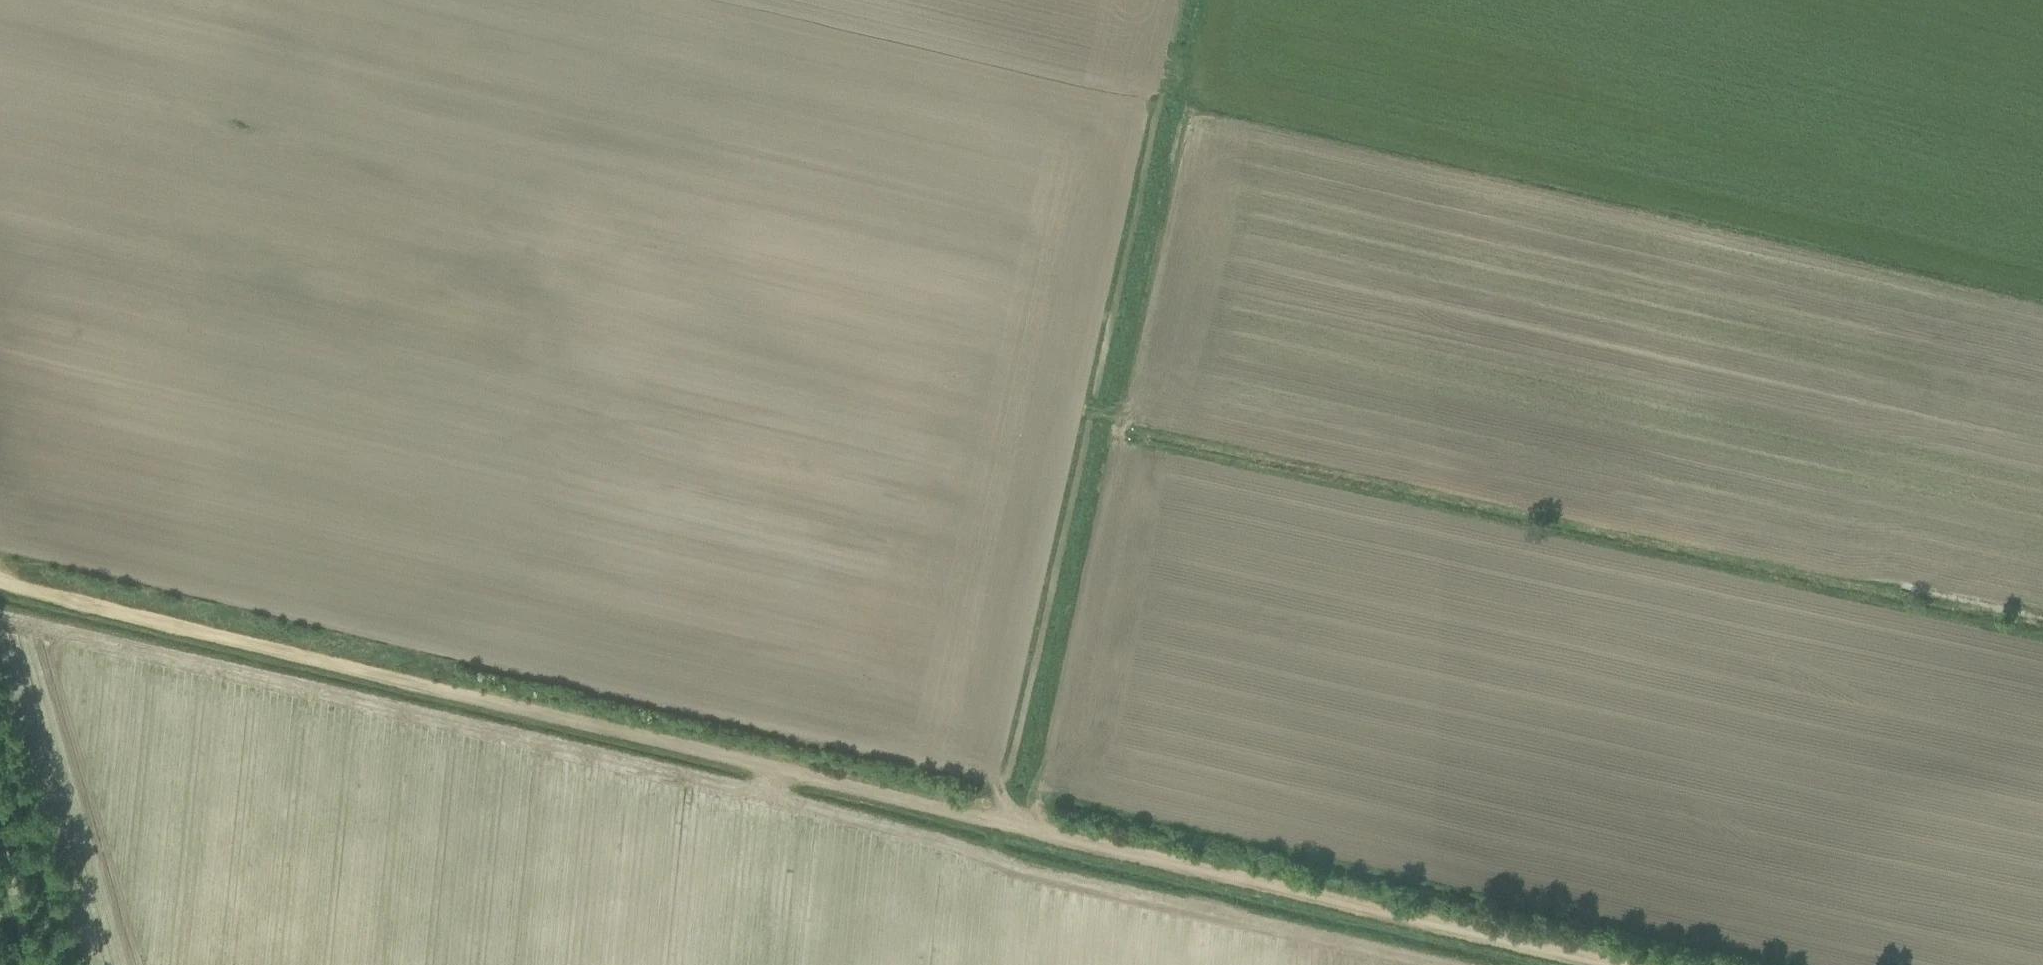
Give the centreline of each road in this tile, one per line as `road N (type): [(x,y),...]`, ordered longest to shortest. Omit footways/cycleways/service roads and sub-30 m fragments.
road 1 (track): [(1621,964),(0,583)]
road 2 (track): [(36,964),(0,837)]

